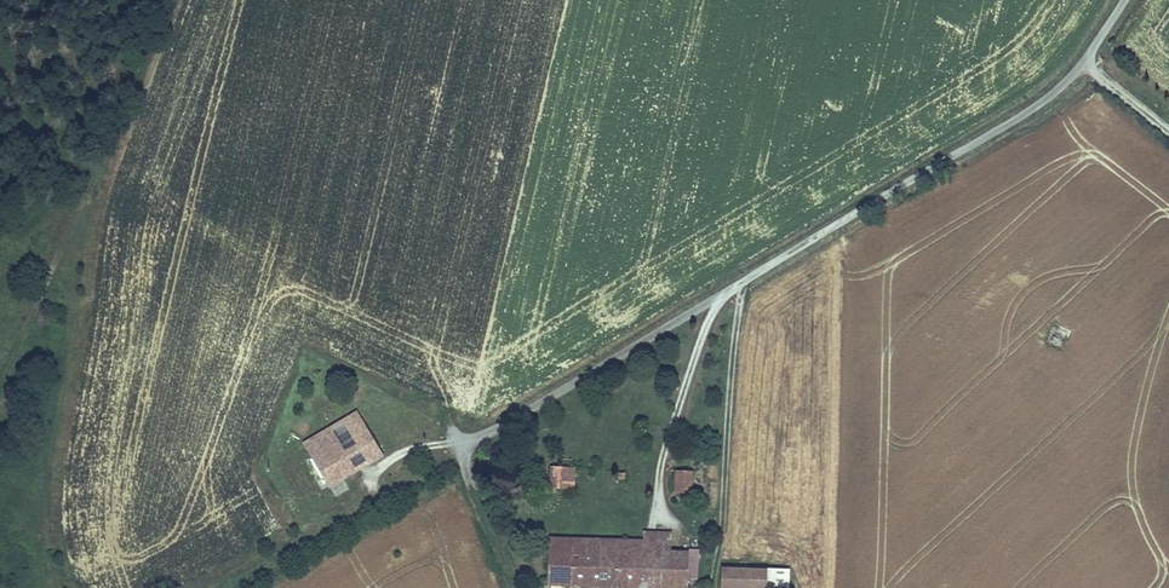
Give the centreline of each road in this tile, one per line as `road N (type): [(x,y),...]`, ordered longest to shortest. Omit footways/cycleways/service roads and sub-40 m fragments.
road 1 (unclassified): [(461,447),(1047,99),(1084,63),(1124,0)]
road 2 (track): [(512,587),(461,447)]

